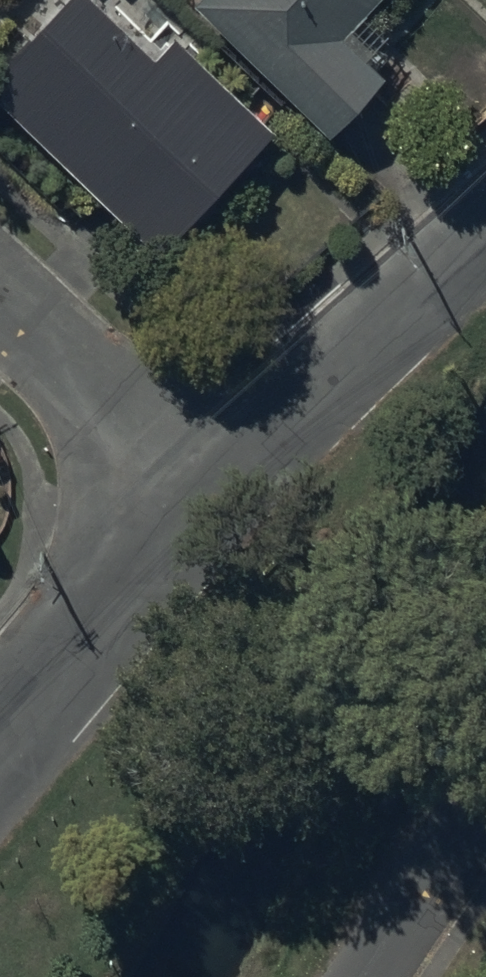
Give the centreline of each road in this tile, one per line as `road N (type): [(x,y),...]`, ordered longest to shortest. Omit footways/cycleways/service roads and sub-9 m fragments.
road 1 (unclassified): [(485,245),(232,507)]
road 2 (unclassified): [(232,507),(0,764)]
road 3 (residential): [(0,296),(232,507)]
road 4 (unclassified): [(485,799),(370,976)]

